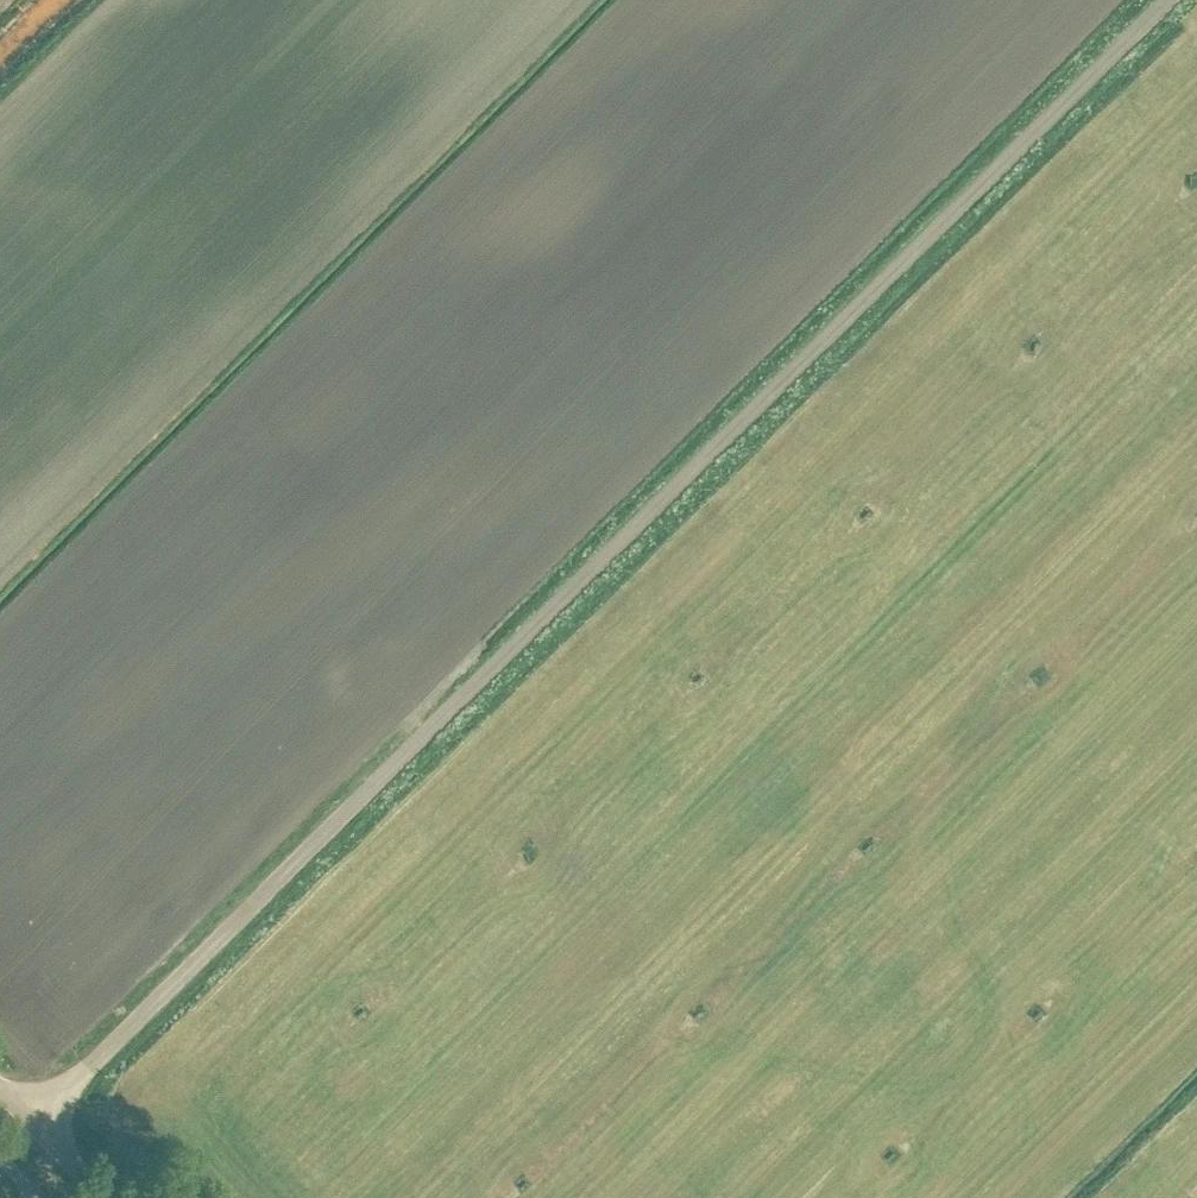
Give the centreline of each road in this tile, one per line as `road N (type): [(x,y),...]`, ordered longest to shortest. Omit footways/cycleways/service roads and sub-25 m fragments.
road 1 (unclassified): [(40,1123),(1171,0)]

